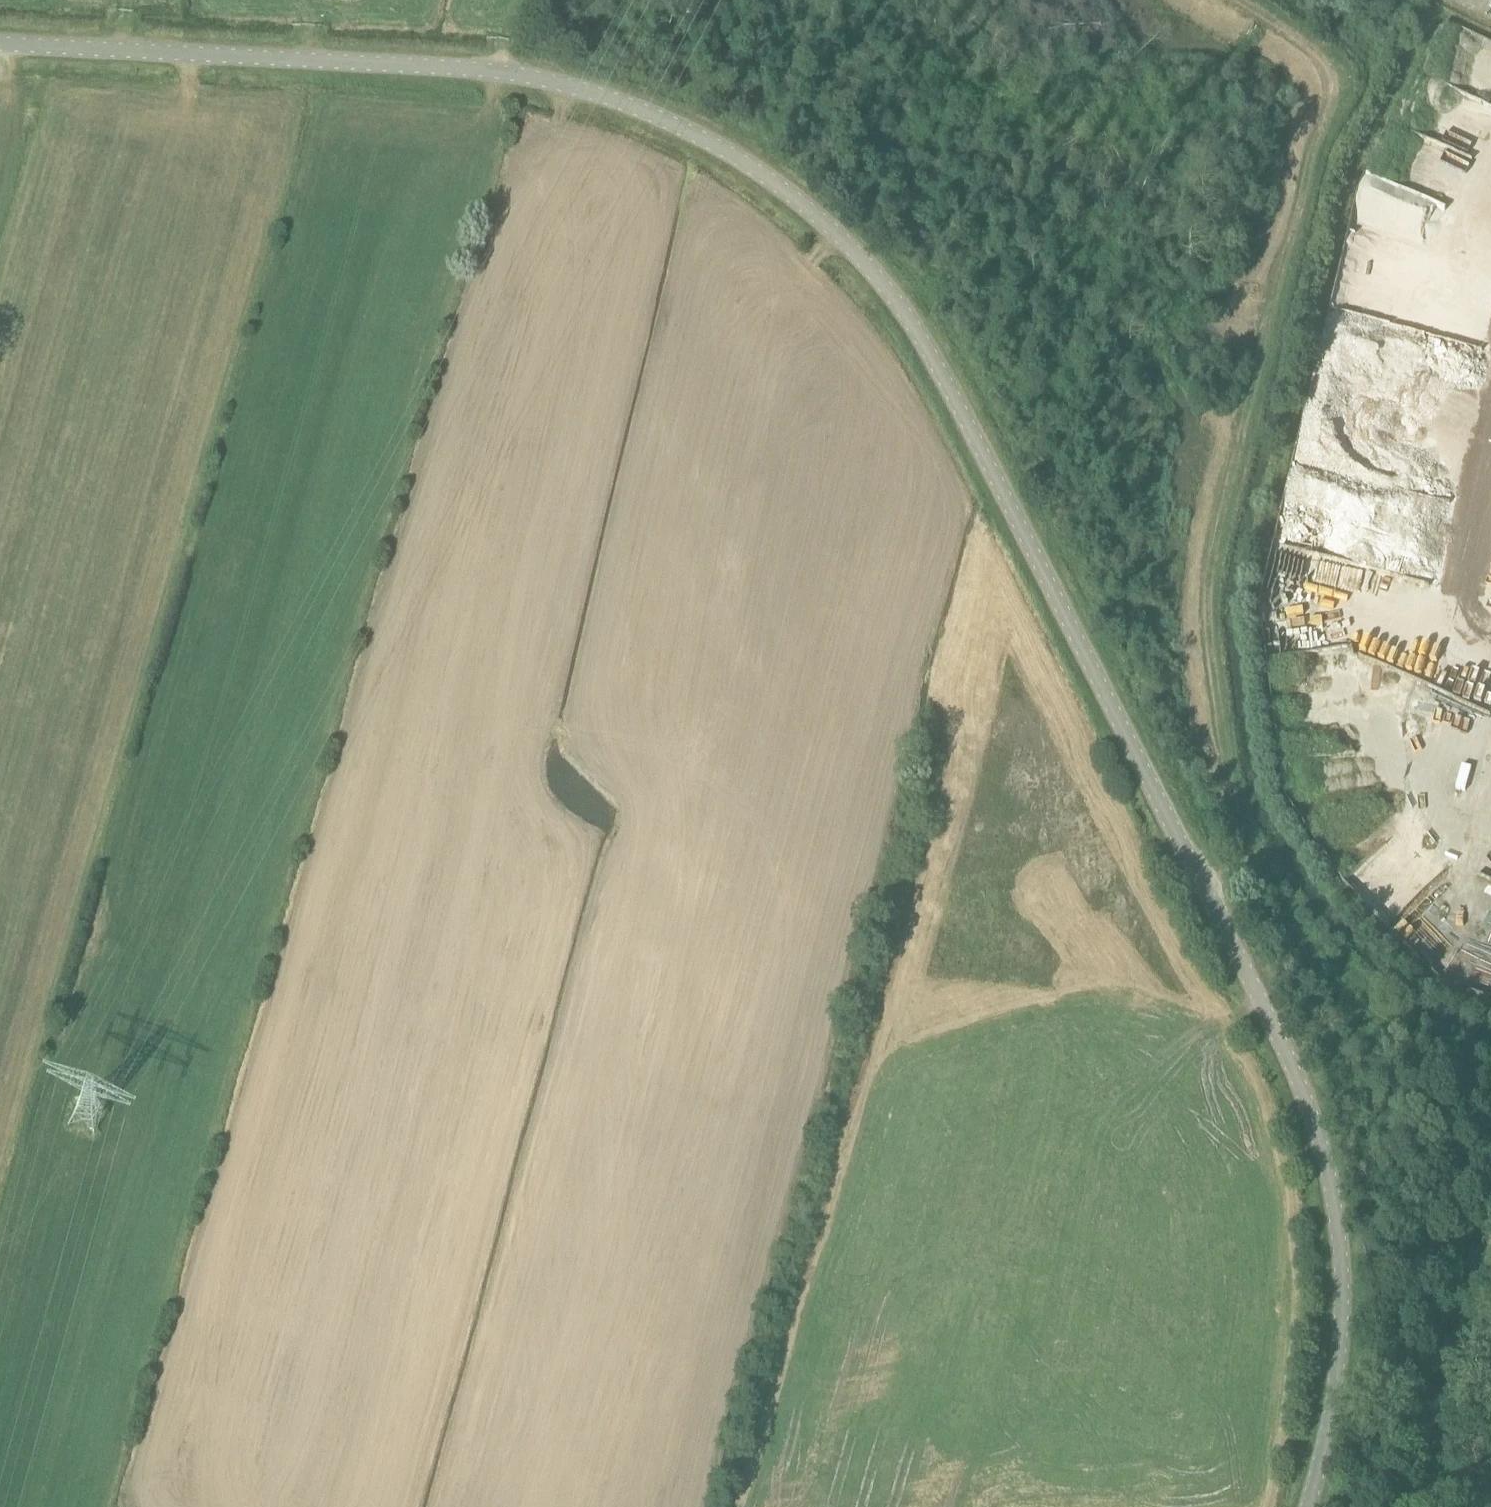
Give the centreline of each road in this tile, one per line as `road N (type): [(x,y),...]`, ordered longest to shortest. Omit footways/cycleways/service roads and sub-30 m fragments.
road 1 (unclassified): [(1305,1506),(1333,1407),(1341,1315),(1337,1198),(1303,1098),(1007,516),(942,363),(871,258),(752,162),(630,101),(516,67),(0,36)]

